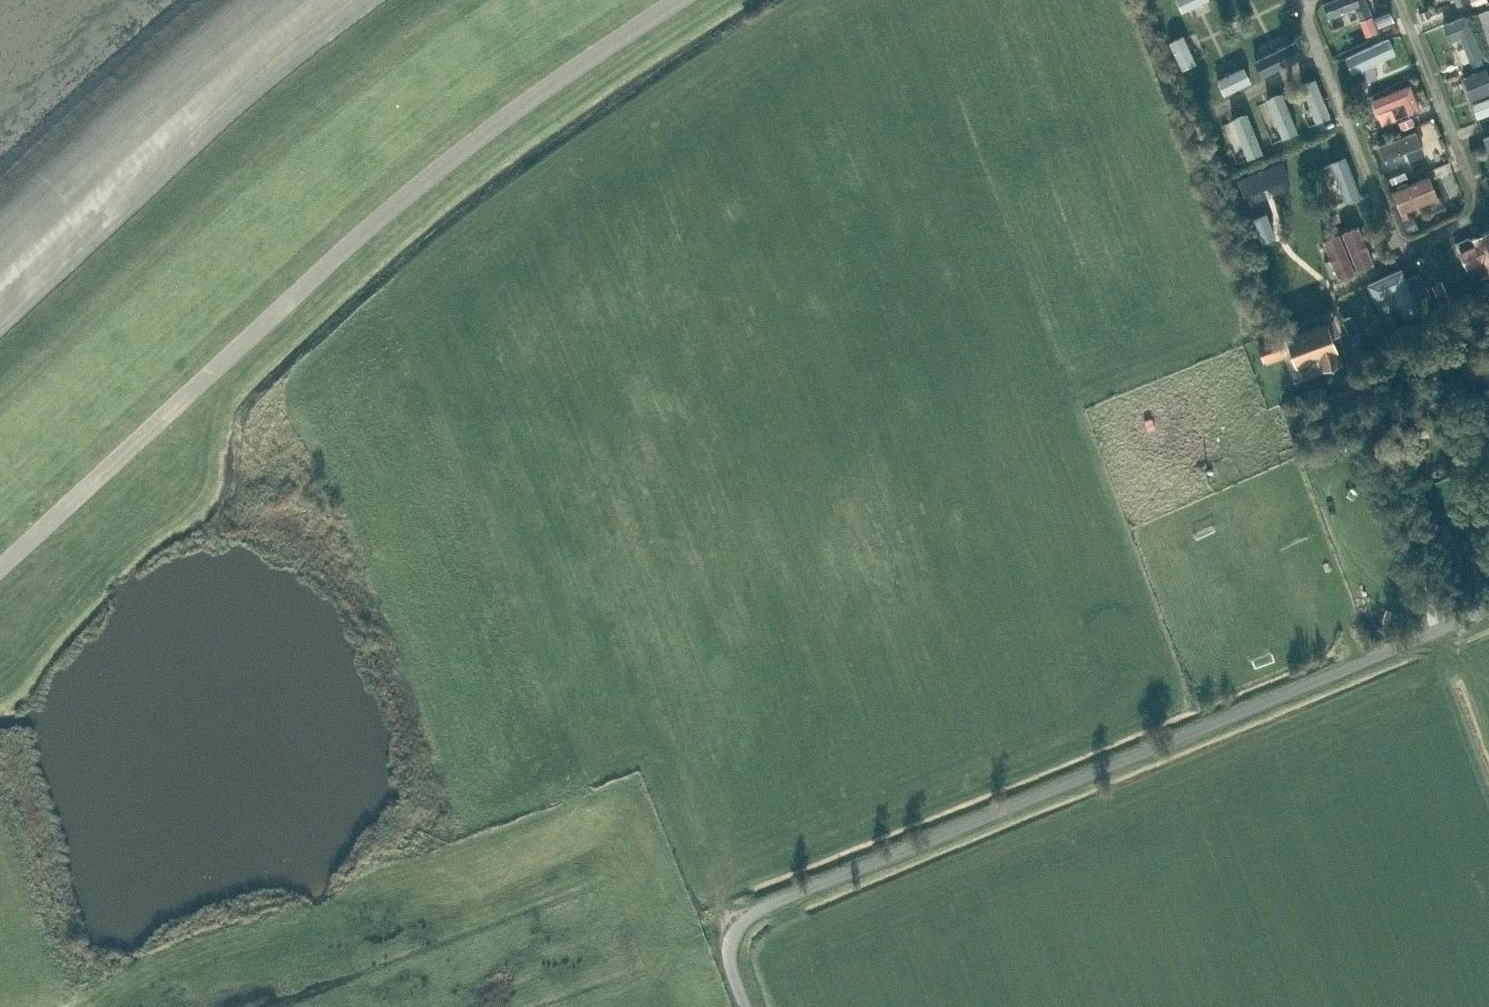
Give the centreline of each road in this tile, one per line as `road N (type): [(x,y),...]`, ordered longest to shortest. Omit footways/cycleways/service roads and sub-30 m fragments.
road 1 (unclassified): [(749,1006),(731,951),(740,927),(765,903),(1488,607)]
road 2 (unclassified): [(0,567),(440,166),(681,0)]

